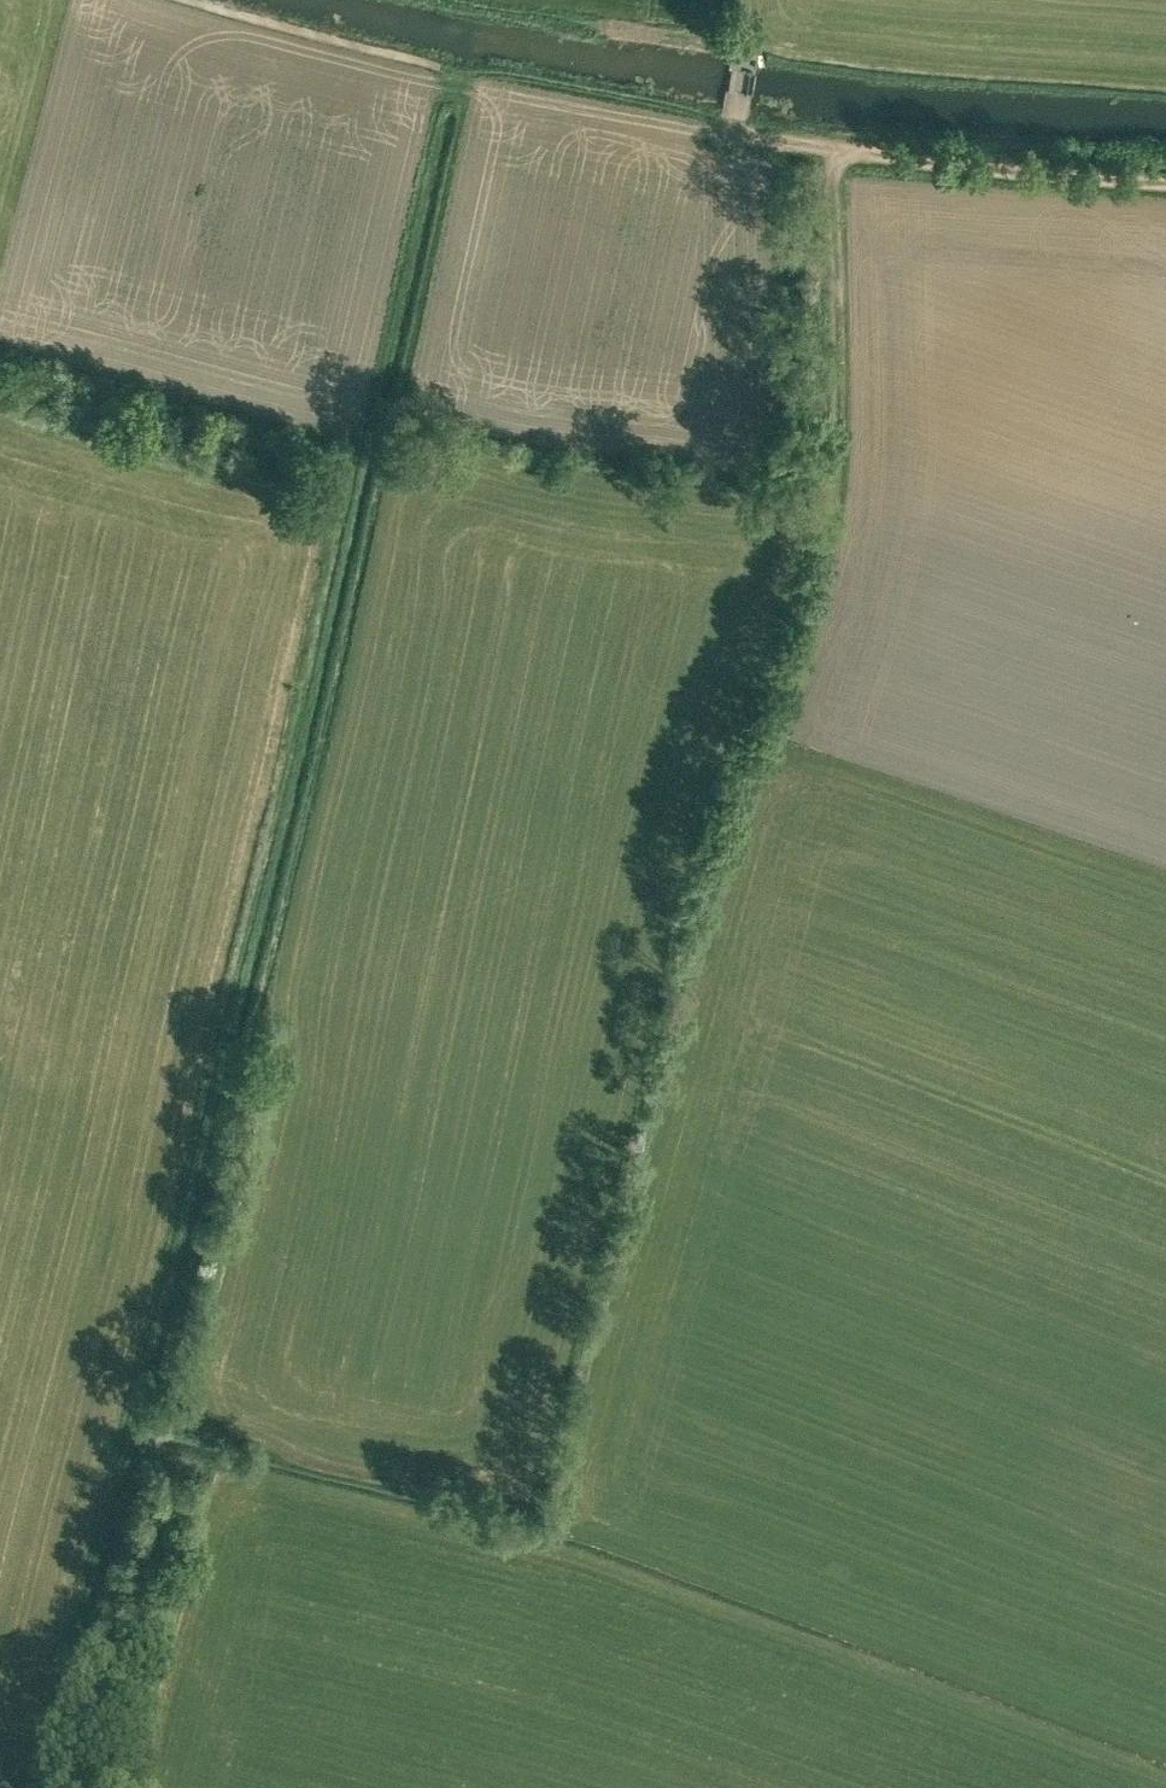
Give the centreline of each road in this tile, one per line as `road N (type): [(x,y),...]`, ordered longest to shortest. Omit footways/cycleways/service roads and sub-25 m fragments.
road 1 (track): [(1165,190),(1002,179),(830,154),(727,133),(731,115)]

